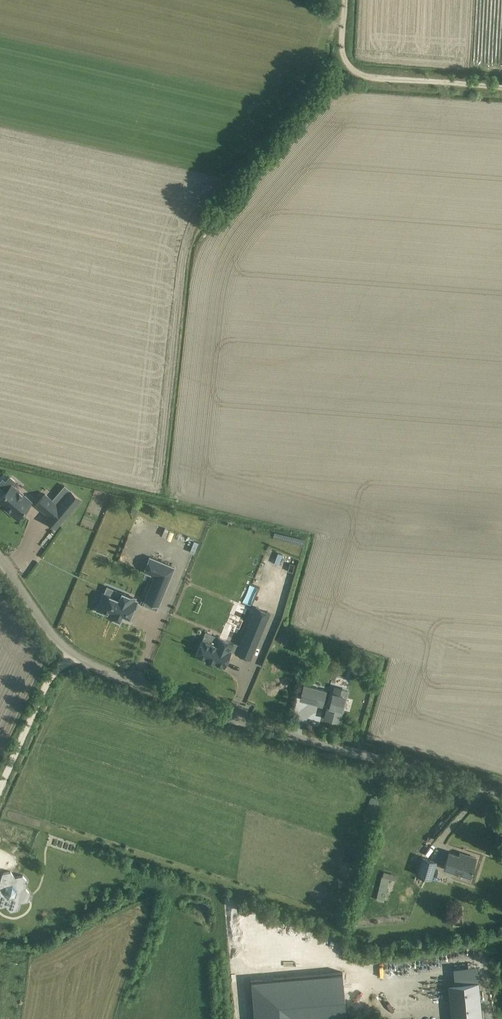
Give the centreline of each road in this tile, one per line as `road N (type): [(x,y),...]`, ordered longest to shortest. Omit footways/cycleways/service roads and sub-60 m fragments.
road 1 (unclassified): [(501,789),(240,718),(97,668),(57,641),(0,559)]
road 2 (track): [(501,89),(342,77),(345,0)]
road 3 (track): [(0,789),(53,673),(78,658)]

